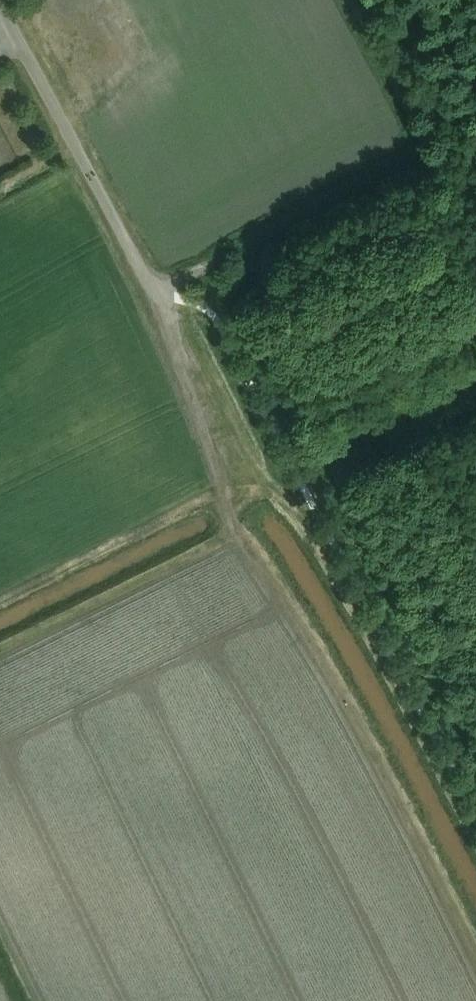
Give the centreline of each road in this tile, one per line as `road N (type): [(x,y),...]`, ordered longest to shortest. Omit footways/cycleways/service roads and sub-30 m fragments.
road 1 (track): [(155,294),(224,499),(388,763),(475,944)]
road 2 (unclassified): [(155,294),(0,8)]
road 3 (track): [(0,647),(243,527)]

